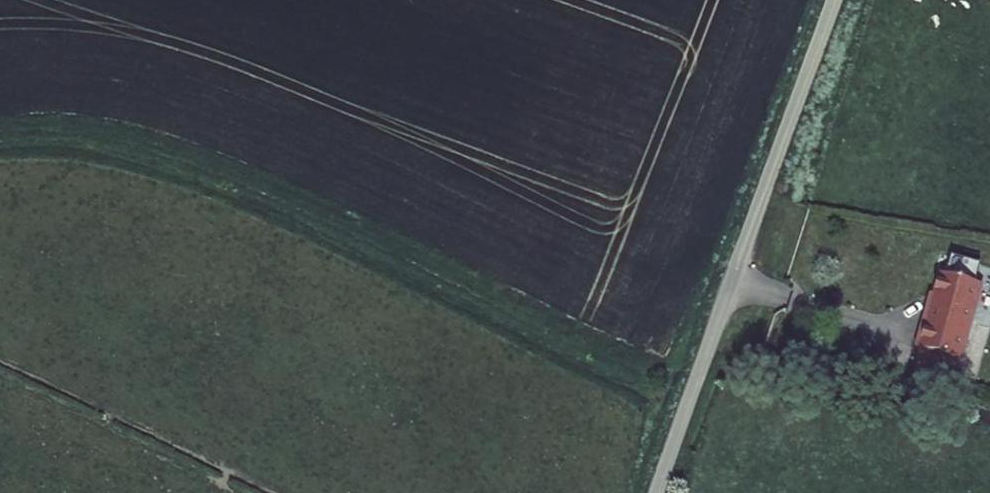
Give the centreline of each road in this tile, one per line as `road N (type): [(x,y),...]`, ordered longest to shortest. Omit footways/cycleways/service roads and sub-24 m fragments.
road 1 (unclassified): [(834,0),(654,492)]

